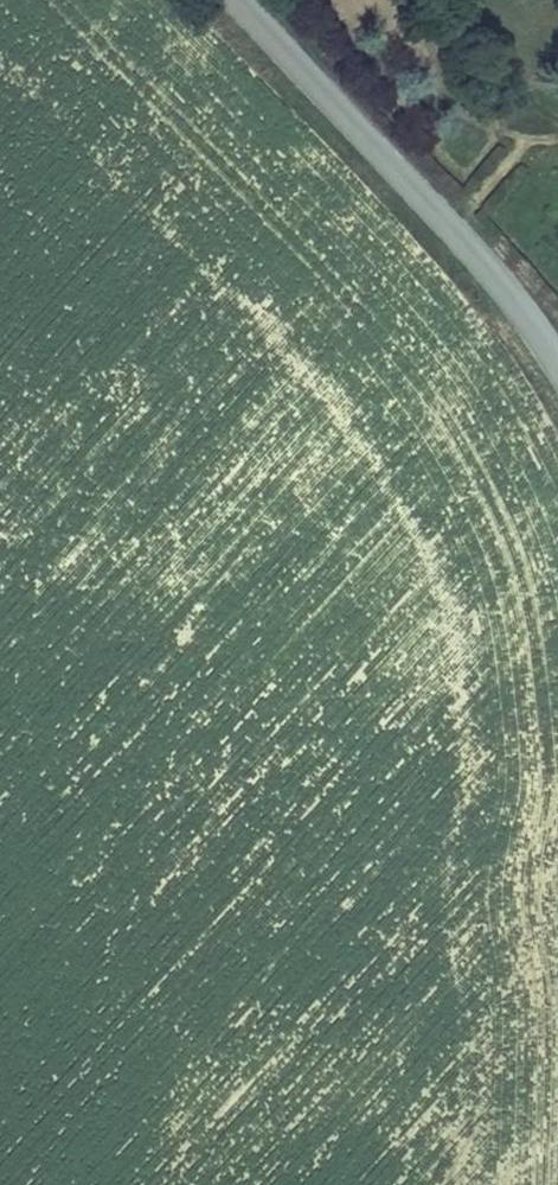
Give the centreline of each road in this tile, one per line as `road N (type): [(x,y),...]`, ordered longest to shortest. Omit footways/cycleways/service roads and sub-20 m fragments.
road 1 (tertiary): [(241,0),(475,253),(557,365)]

